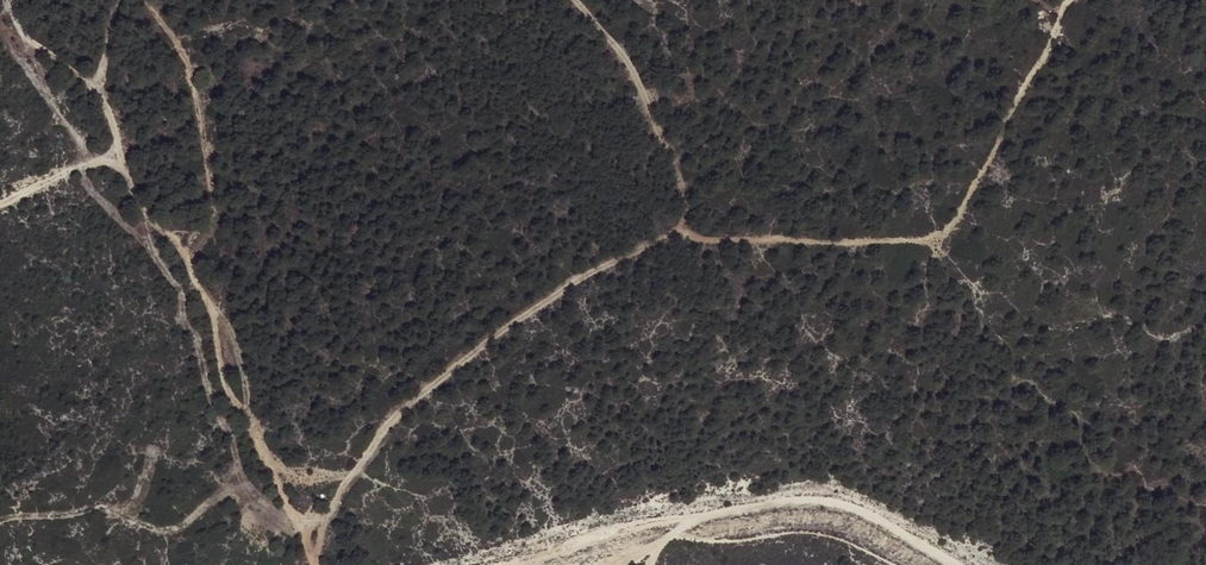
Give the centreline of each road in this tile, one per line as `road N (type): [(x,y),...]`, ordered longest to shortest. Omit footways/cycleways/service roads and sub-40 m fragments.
road 1 (track): [(1063,0),(958,216),(925,245),(646,237),(492,338),(422,397),(333,502),(315,564)]
road 2 (track): [(453,564),(827,499),(958,564)]

